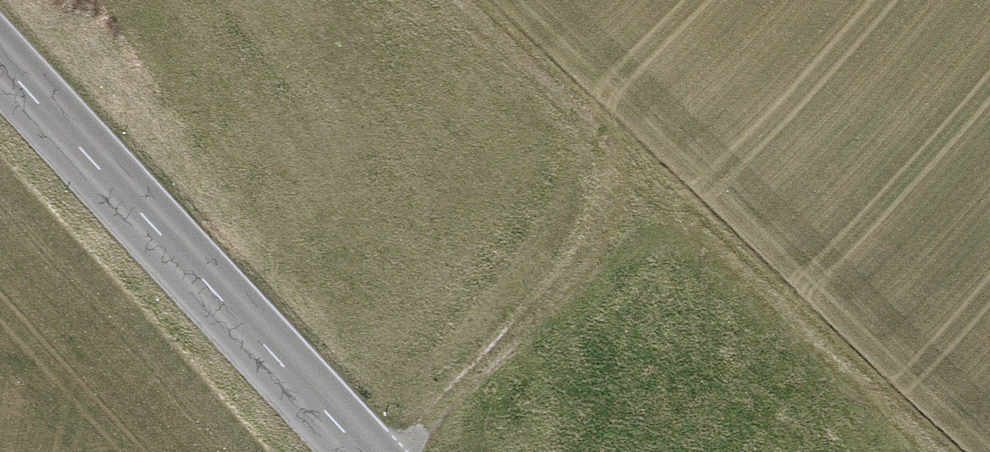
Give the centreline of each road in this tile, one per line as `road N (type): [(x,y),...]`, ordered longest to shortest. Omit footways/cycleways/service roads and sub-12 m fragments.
road 1 (track): [(409,451),(650,185),(467,0)]
road 2 (primary): [(362,451),(0,58)]
road 3 (track): [(929,451),(650,185)]

